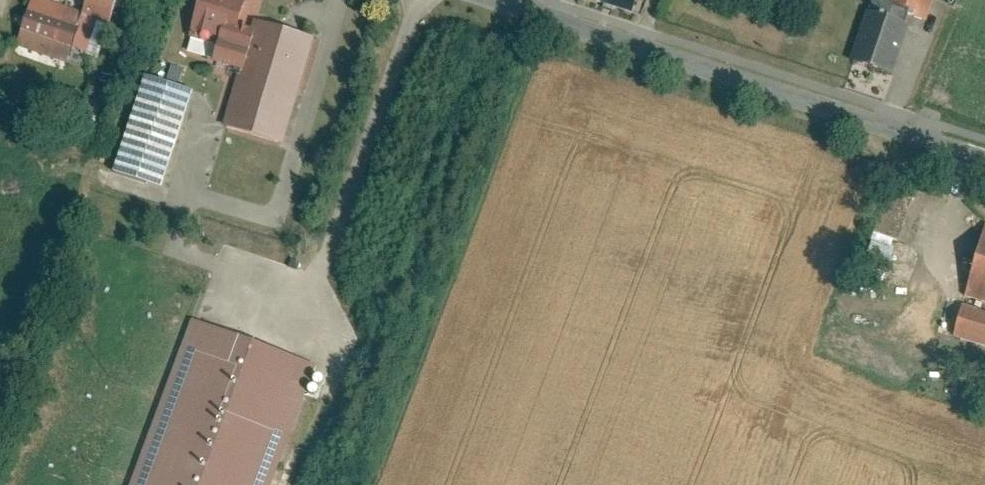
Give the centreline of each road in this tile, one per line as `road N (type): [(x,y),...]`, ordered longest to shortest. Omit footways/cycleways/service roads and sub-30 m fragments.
road 1 (tertiary): [(505,0),(984,158)]
road 2 (track): [(420,0),(301,334)]

